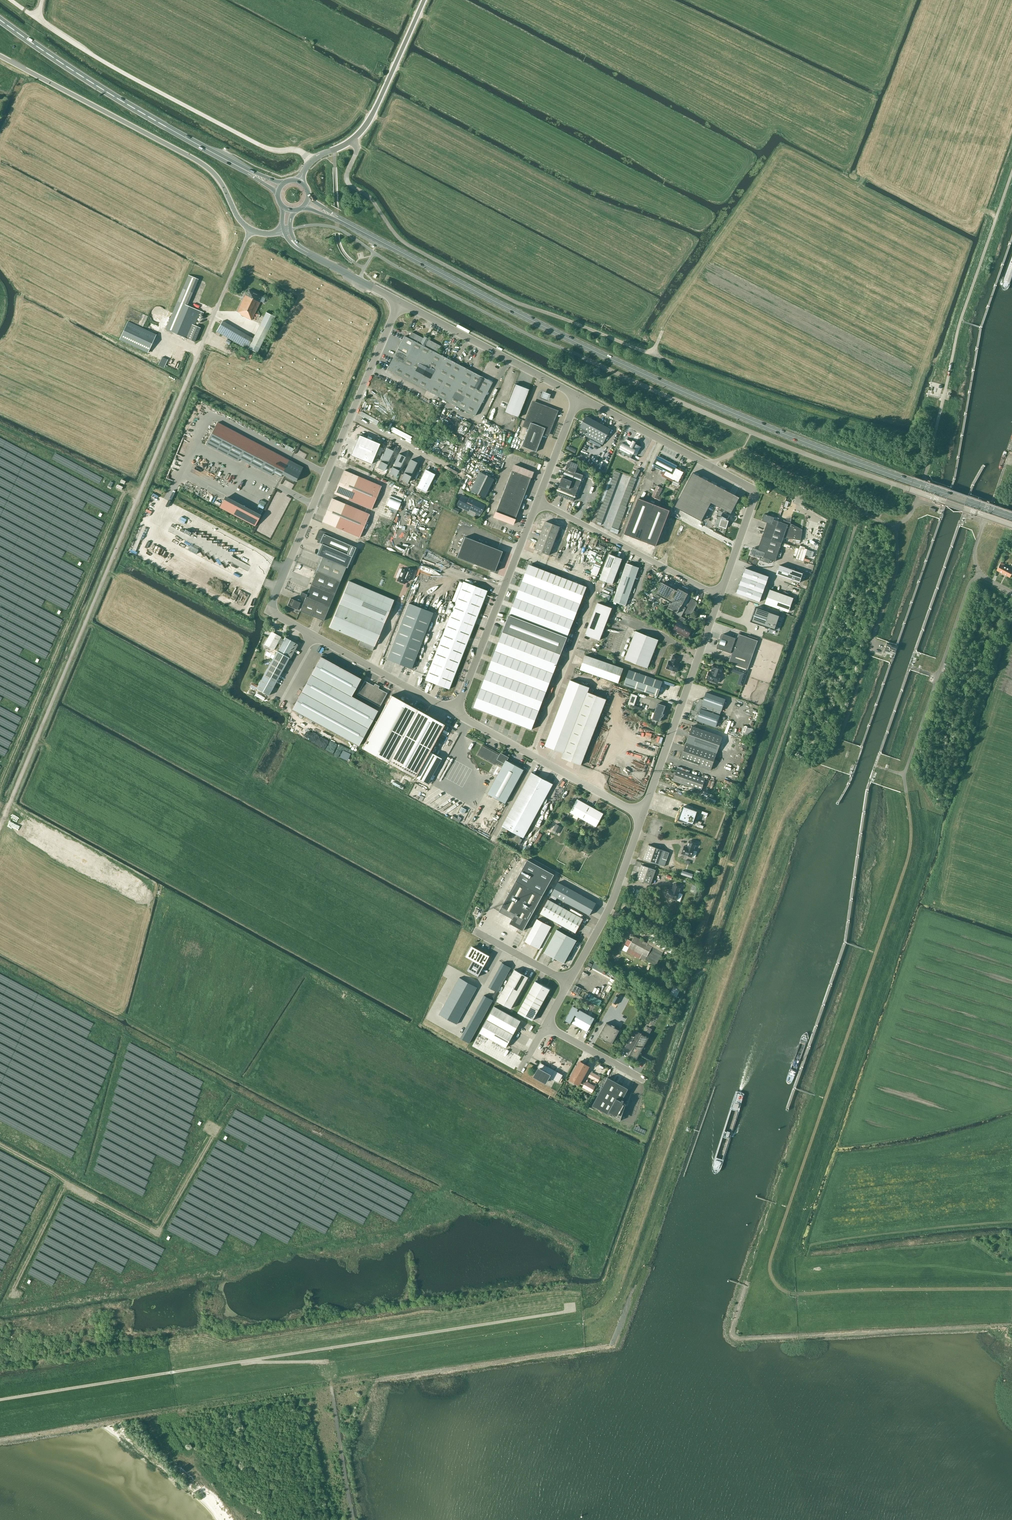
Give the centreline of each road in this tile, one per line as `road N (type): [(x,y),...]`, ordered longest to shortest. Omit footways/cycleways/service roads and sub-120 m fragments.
road 1 (primary): [(1011,517),(701,399),(340,220)]
road 2 (unclassified): [(11,798),(250,229)]
road 3 (unclassified): [(455,714),(274,615),(271,604),(351,416)]
road 4 (unclassified): [(672,362),(511,300),(405,244),(347,181),(356,151),(351,140)]
road 5 (unclassified): [(1011,171),(958,327),(924,474),(910,514),(894,525)]
road 6 (unclassified): [(569,1311),(250,1360)]
road 7 (unclassified): [(250,229),(203,165),(0,56)]
road 8 (unclassified): [(38,19),(216,122),(311,161)]
road 9 (trunk): [(248,171),(126,104),(0,19)]
road 10 (unclassified): [(250,1360),(0,1400)]
road 11 (unclassified): [(642,816),(719,596)]
road 12 (unclassified): [(455,714),(537,502)]
road 13 (unclassified): [(642,816),(455,714)]
road 14 (unclassified): [(894,525),(742,449),(707,465)]
road 15 (unclassified): [(719,596),(537,502)]
road 16 (unclassified): [(578,396),(399,302)]
road 17 (unclassified): [(569,982),(610,907),(642,816)]
road 18 (unclassified): [(719,596),(757,491),(707,465)]
road 19 (unclassified): [(351,140),(372,115),(424,0)]
road 20 (unclassified): [(707,465),(578,396)]
road 21 (unclassified): [(870,651),(897,567),(894,525)]
road 22 (unclassified): [(1011,591),(983,576),(974,554),(982,522),(1011,494)]
road 23 (unclassified): [(351,416),(462,474)]
road 24 (unclassified): [(351,416),(399,302)]

